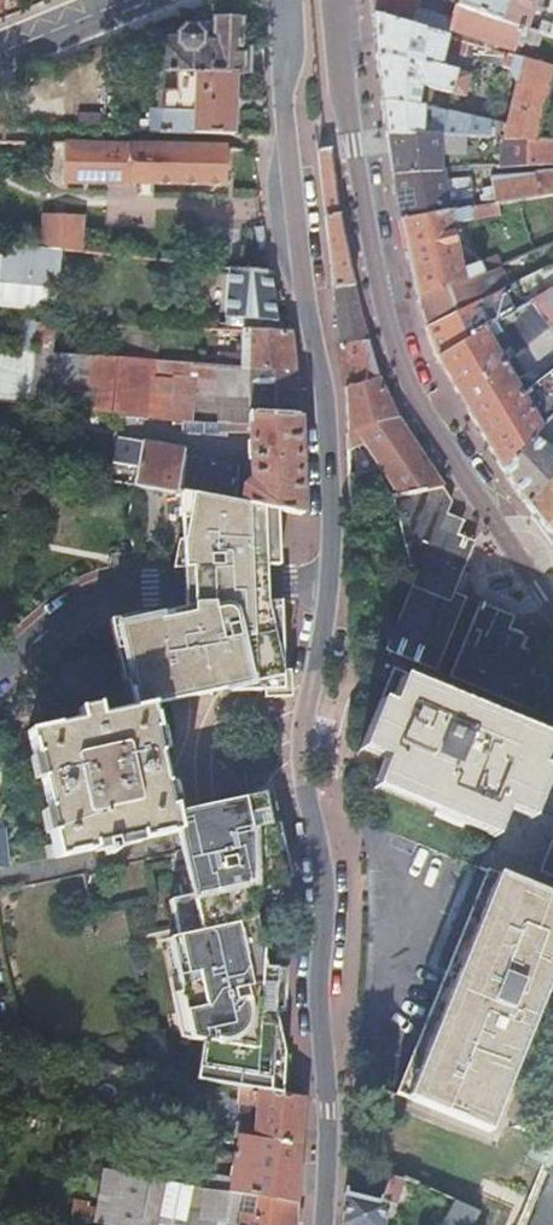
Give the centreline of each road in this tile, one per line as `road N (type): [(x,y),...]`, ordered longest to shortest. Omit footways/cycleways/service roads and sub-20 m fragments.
road 1 (tertiary): [(330,592),(301,751),(324,864),(324,1224)]
road 2 (tertiary): [(285,0),(285,102),(301,275),(326,403),(330,592)]
road 3 (residential): [(552,608),(411,391),(376,283),(345,68)]
road 4 (residential): [(330,592),(153,592),(24,641),(0,663)]
road 5 (tertiary): [(0,52),(125,0)]

